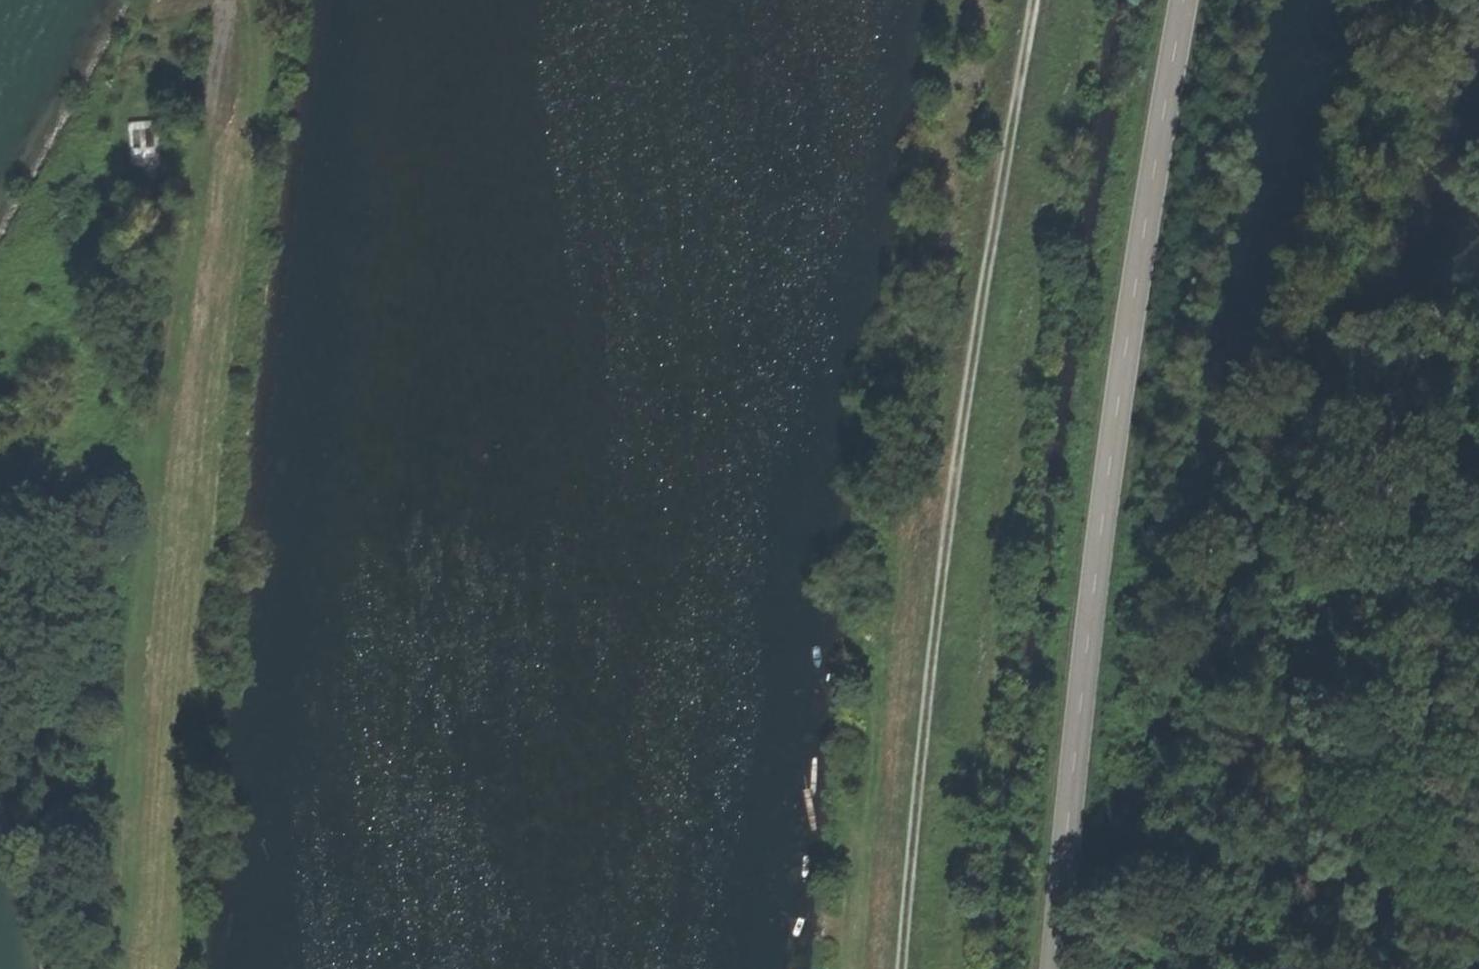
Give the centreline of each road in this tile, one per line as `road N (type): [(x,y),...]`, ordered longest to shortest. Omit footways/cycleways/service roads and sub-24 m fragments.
road 1 (track): [(1036,0),(930,689),(908,968)]
road 2 (tertiary): [(1058,968),(1128,315),(1182,0)]

